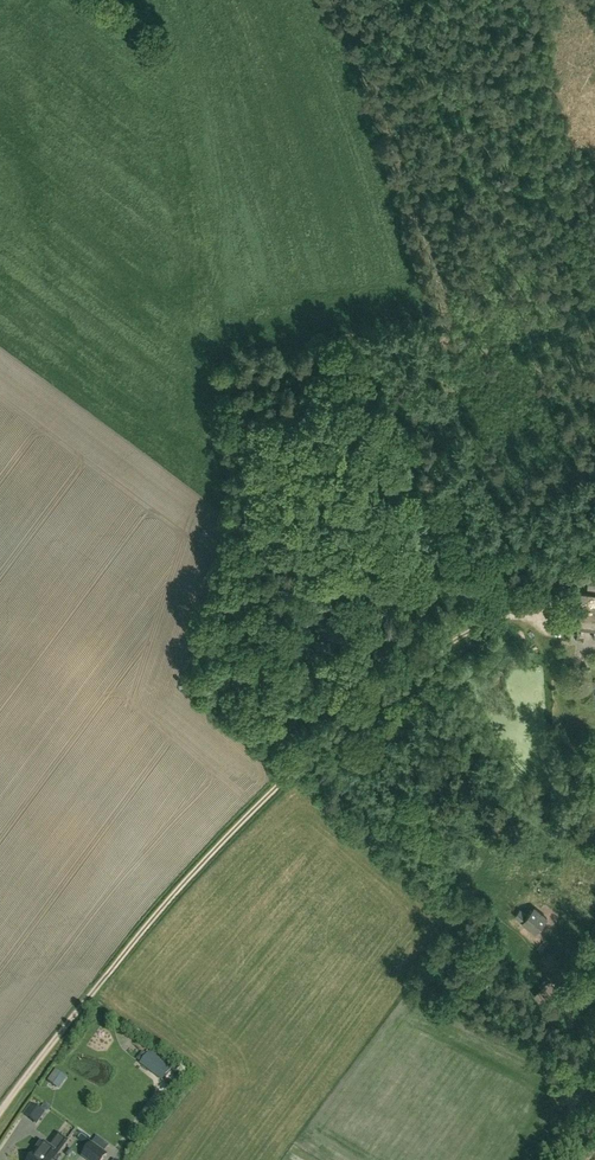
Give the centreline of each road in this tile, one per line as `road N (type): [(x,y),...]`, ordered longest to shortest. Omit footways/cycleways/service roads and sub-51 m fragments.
road 1 (track): [(0,1112),(126,952),(253,815),(469,631)]
road 2 (track): [(551,1159),(590,1097),(571,1024)]

